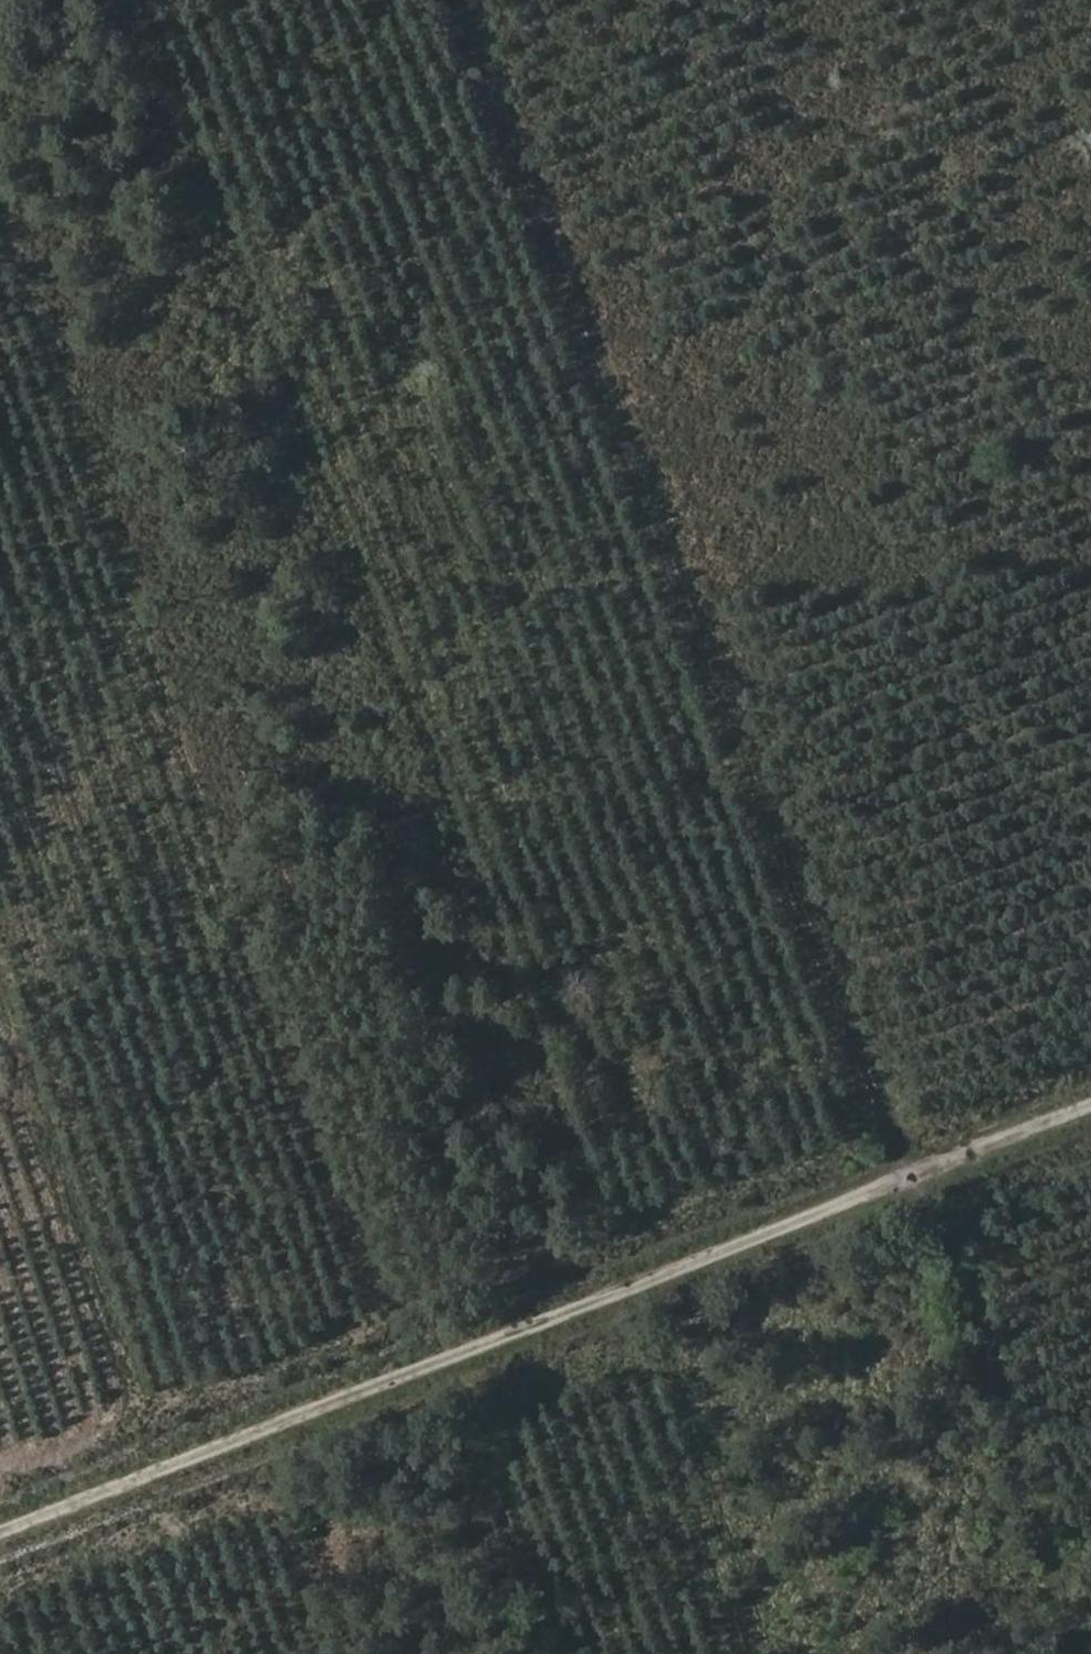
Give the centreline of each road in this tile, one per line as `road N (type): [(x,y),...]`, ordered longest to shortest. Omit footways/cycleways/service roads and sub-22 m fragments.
road 1 (track): [(0,1546),(1090,1118)]
road 2 (track): [(1077,1653),(955,1272),(920,1185)]

